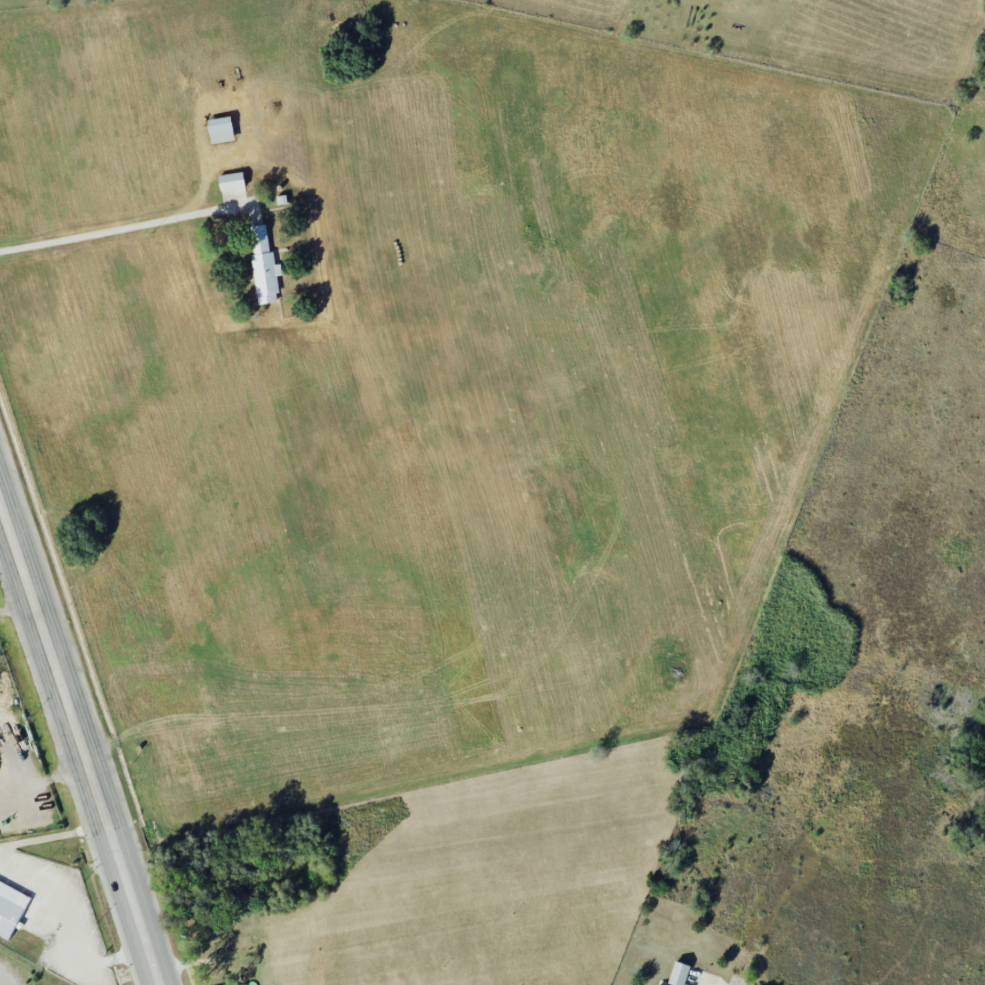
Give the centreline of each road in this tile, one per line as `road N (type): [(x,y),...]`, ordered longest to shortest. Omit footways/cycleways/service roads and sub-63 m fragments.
road 1 (primary): [(153,984),(0,489)]

